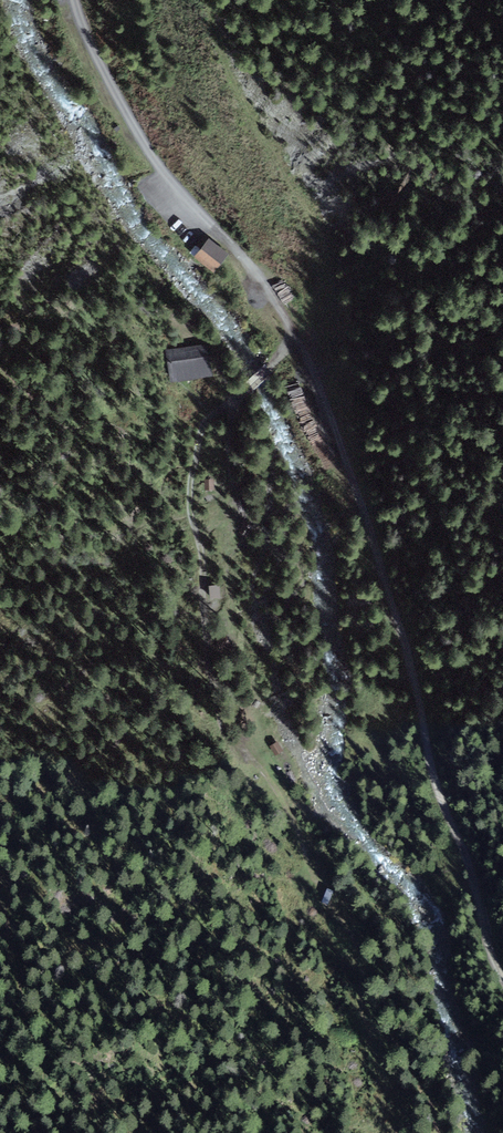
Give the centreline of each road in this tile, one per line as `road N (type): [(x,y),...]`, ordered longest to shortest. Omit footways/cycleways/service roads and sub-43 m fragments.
road 1 (track): [(293,333),(279,358),(206,423),(186,517),(202,564),(220,699),(354,932),(364,1013),(442,1132)]
road 2 (track): [(502,978),(438,788),(407,648),(359,497),(320,384),(293,333)]
road 3 (track): [(293,333),(267,288),(136,131),(76,0)]
road 4 (track): [(320,384),(338,297),(333,268),(304,201),(247,116),(220,45)]

